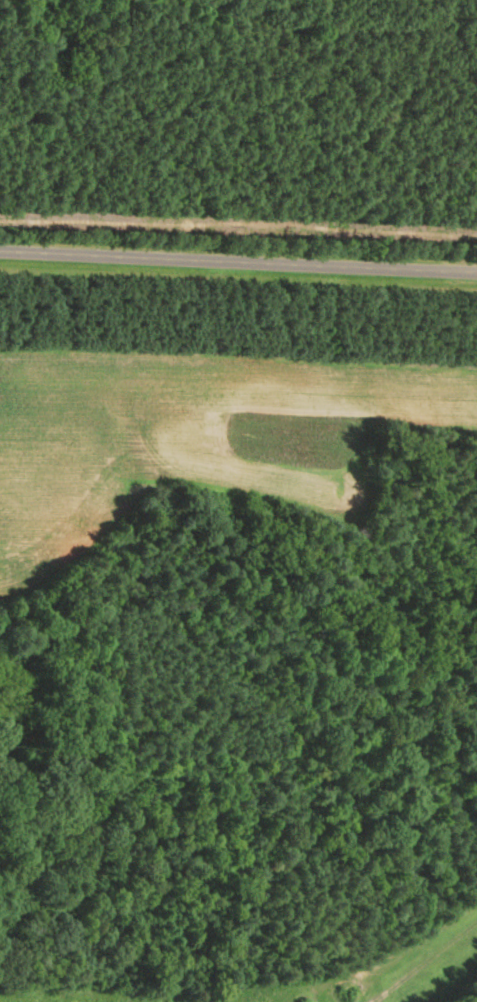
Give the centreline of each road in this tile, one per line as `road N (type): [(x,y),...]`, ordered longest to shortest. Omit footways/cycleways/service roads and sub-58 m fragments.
road 1 (tertiary): [(0,253),(476,274)]

